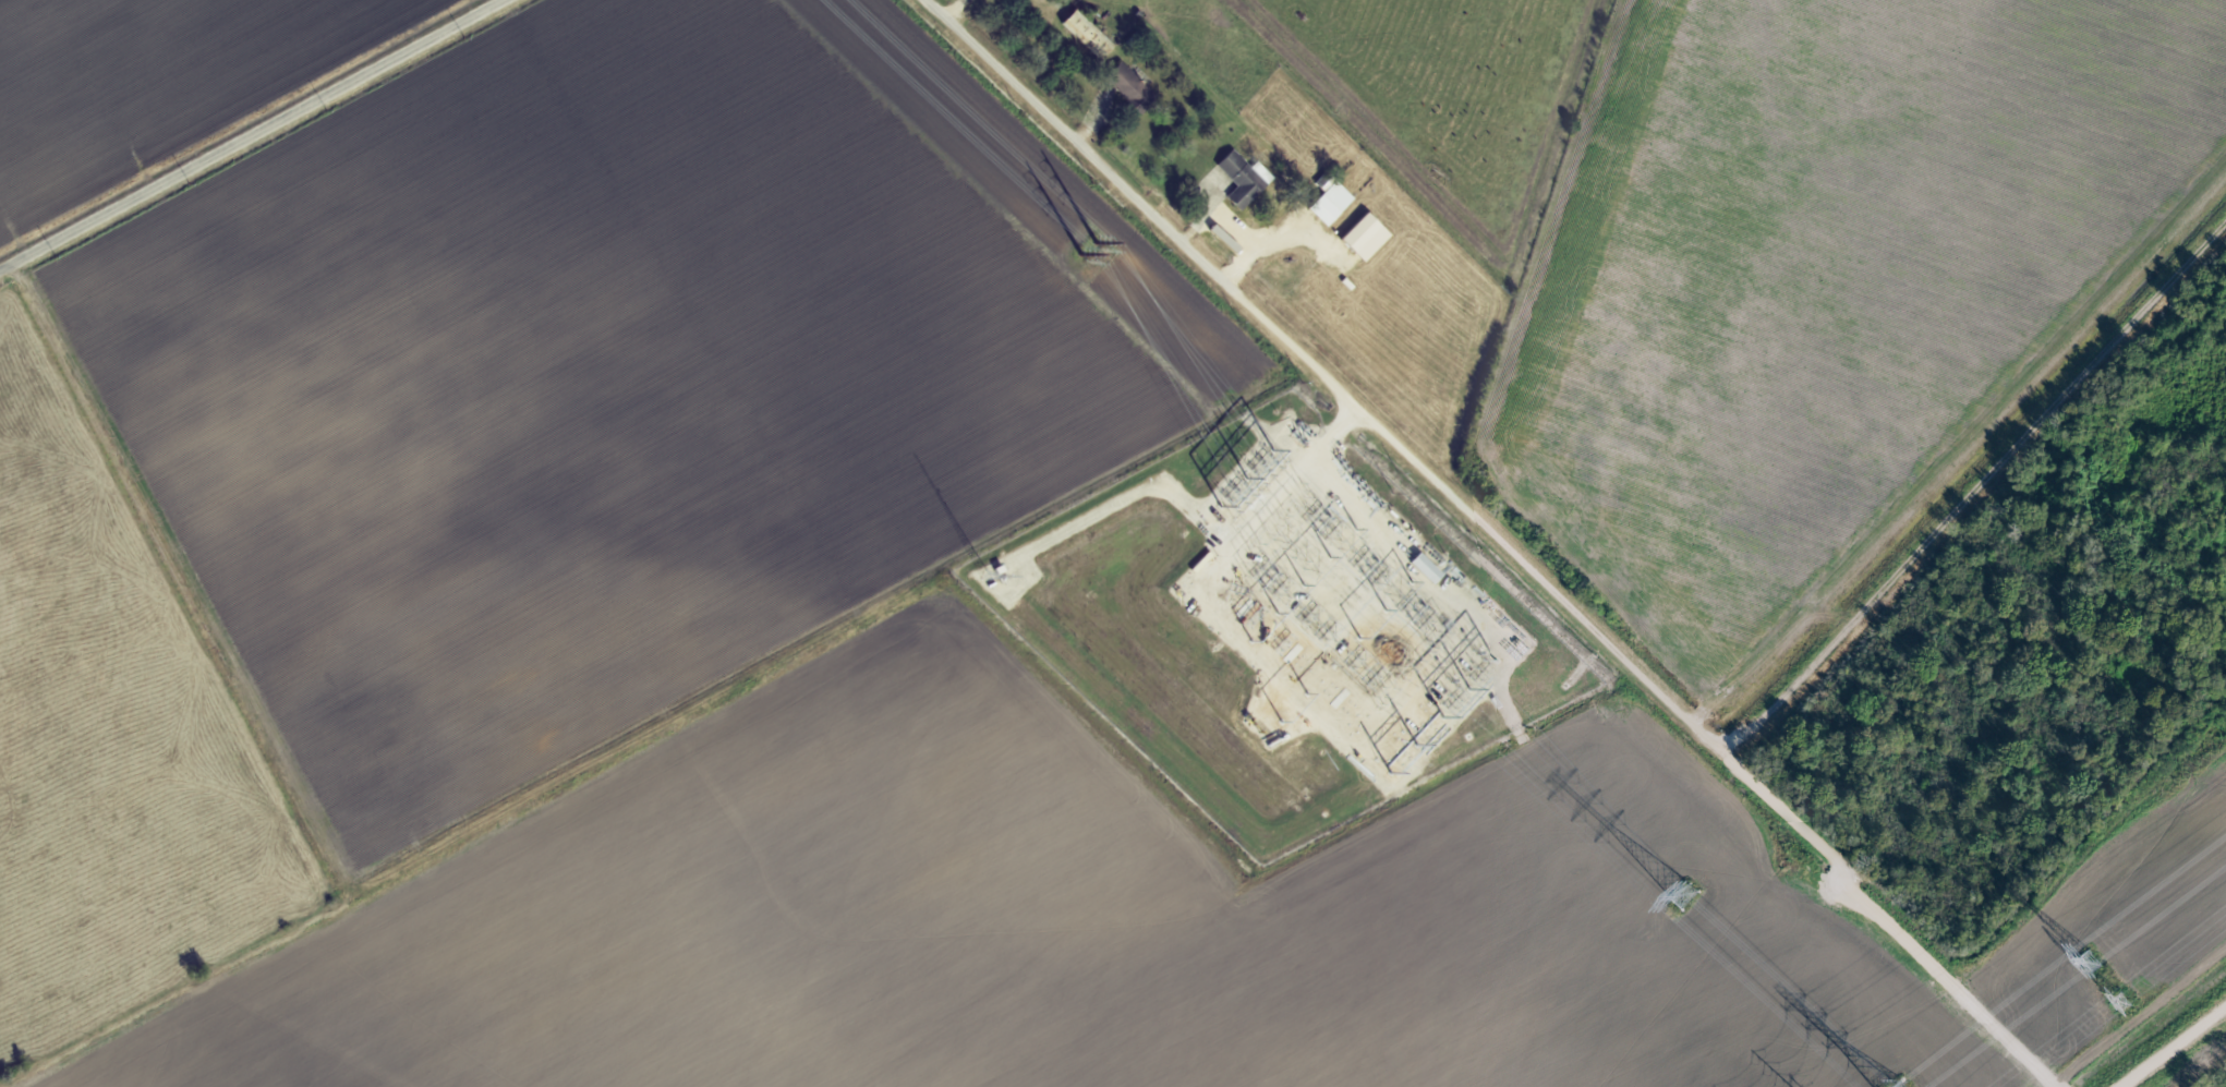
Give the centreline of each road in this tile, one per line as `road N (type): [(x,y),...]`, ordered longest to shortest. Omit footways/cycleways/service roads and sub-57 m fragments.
road 1 (residential): [(1837,846),(933,0)]
road 2 (residential): [(511,0),(0,276)]

